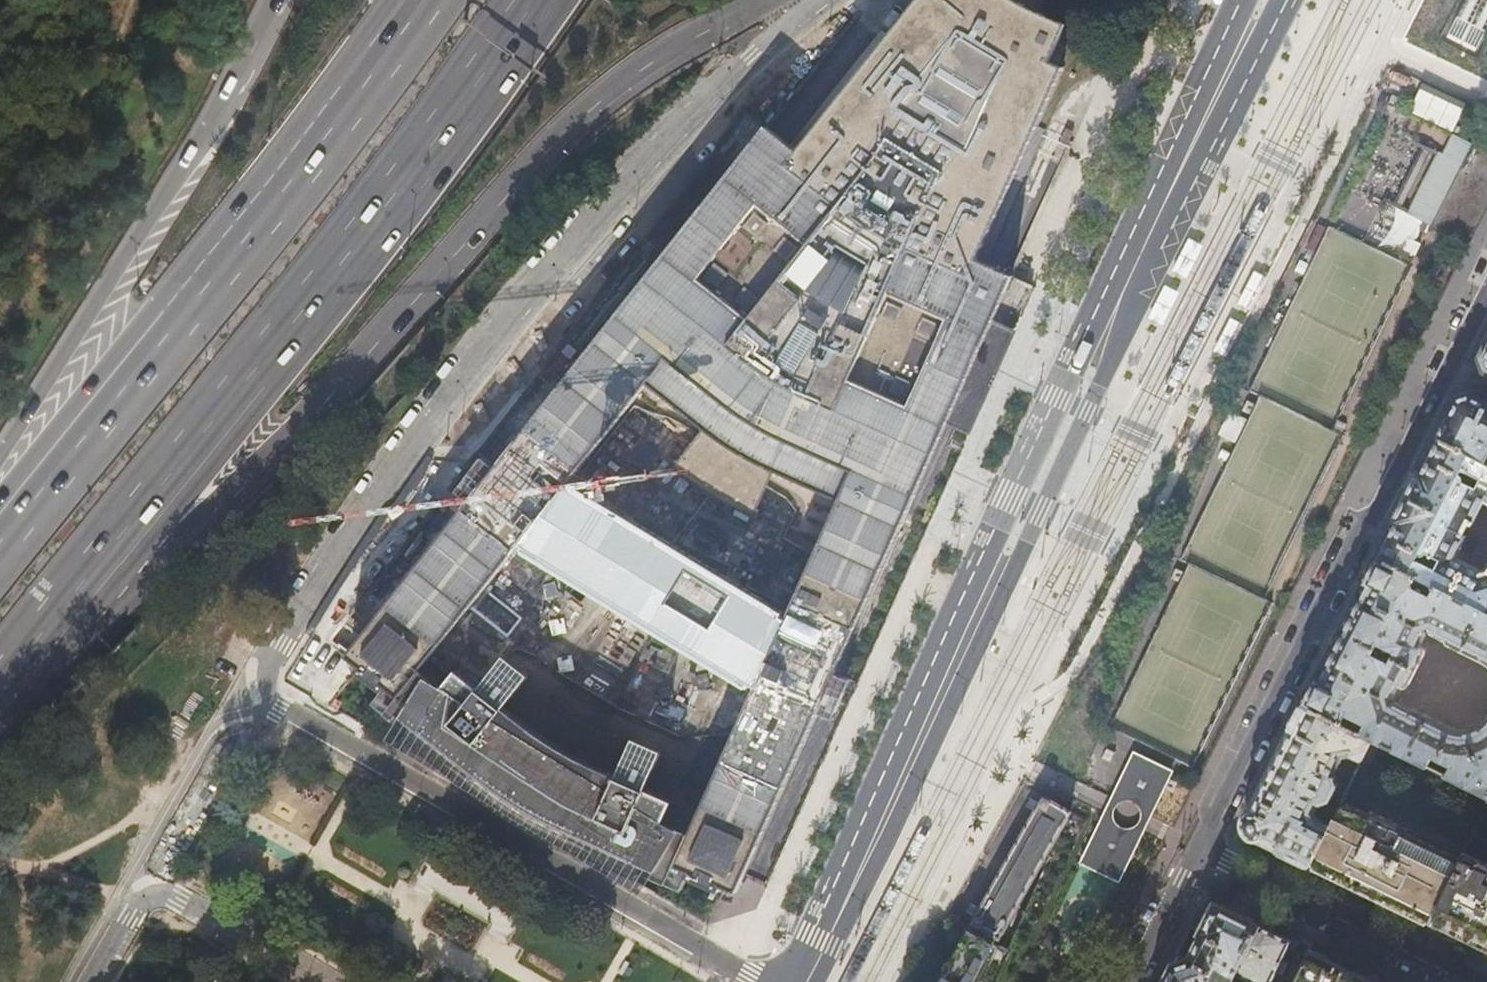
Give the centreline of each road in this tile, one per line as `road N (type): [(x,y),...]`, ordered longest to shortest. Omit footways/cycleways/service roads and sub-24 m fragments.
road 1 (residential): [(759,981),(273,701),(270,681),(281,641),(397,459),(543,274),(751,56),(821,0)]
road 2 (primary): [(1265,0),(1005,532),(801,981)]
road 3 (trunk): [(0,700),(158,572),(285,451),(579,120),(655,61),(759,0)]
road 4 (trunk): [(0,689),(361,238),(535,0)]
road 5 (trunk): [(424,0),(261,221),(0,542)]
road 6 (residential): [(1196,850),(1486,295)]
road 7 (trunk): [(277,0),(214,126),(0,479)]
road 8 (residential): [(92,981),(145,896),(161,894),(325,981)]
road 9 (residential): [(1464,981),(1196,850)]
road 10 (residential): [(1129,981),(1196,850)]
road 11 (track): [(0,857),(120,894)]

